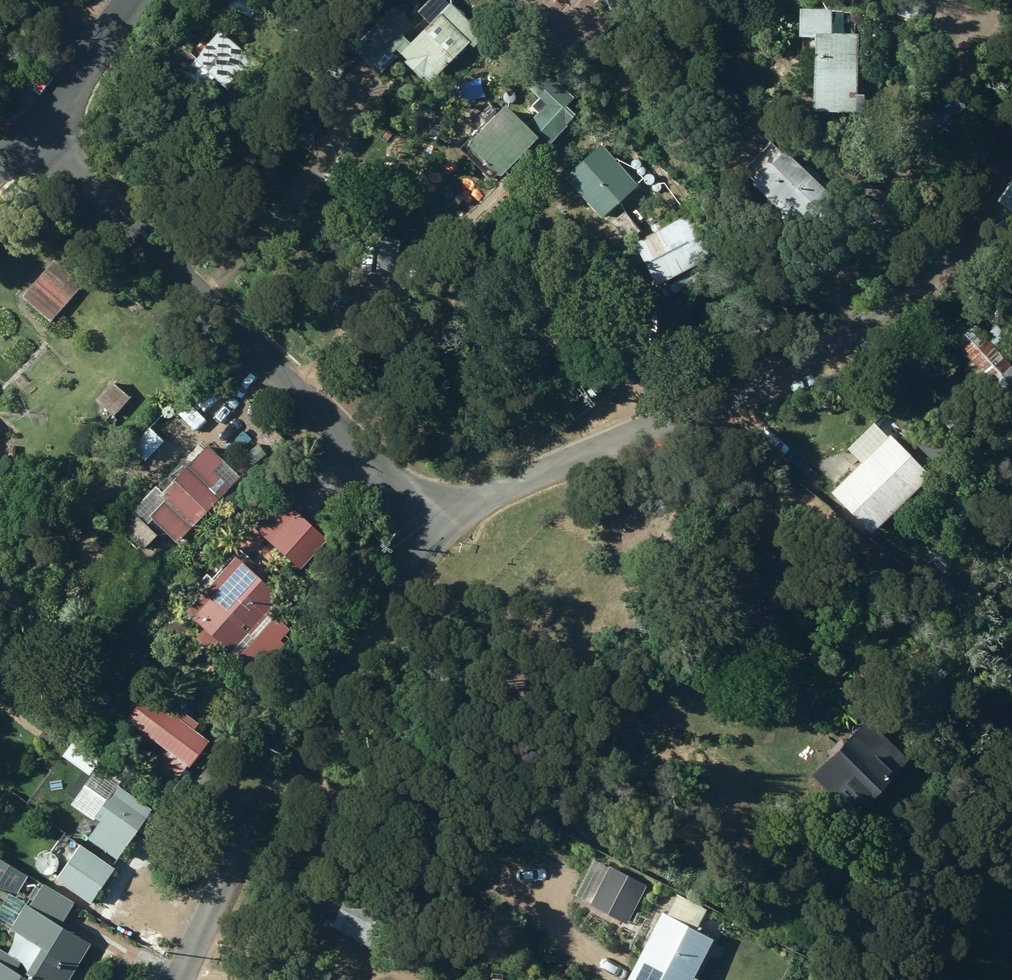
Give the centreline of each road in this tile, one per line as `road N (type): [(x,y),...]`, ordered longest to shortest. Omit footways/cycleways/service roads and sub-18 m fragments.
road 1 (residential): [(1011,143),(925,284),(665,420),(417,509)]
road 2 (unclassified): [(37,124),(417,509)]
road 3 (residential): [(185,979),(220,898),(355,659),(390,613),(417,509)]
road 4 (unclassified): [(37,124),(135,0)]

